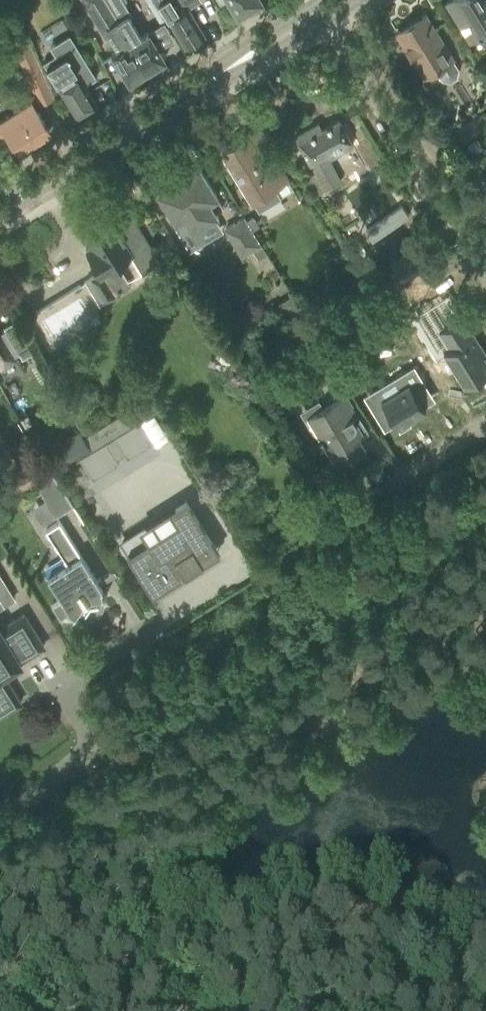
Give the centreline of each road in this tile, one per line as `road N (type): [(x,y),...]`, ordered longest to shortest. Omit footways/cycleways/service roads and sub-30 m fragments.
road 1 (residential): [(324,19),(485,273)]
road 2 (residential): [(0,817),(69,749),(83,718),(75,674),(147,620)]
road 3 (secondary): [(0,212),(215,76)]
road 4 (residential): [(485,424),(343,513)]
road 5 (secondary): [(316,5),(215,76)]
road 6 (secondary): [(215,76),(324,19)]

